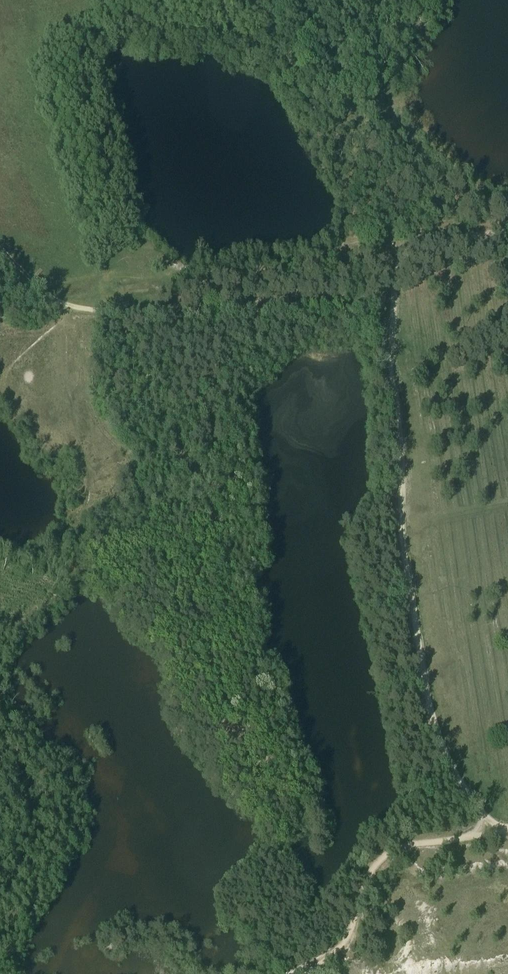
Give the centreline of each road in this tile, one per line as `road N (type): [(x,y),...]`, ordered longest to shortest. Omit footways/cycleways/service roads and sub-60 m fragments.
road 1 (track): [(493,830),(452,763),(425,672),(404,549),(388,347)]
road 2 (track): [(388,347),(380,325),(348,308),(175,314),(71,307),(0,248)]
road 3 (track): [(299,973),(342,946),(369,872),(388,853),(493,830)]
road 4 (track): [(388,347),(397,280),(414,252),(507,238)]

